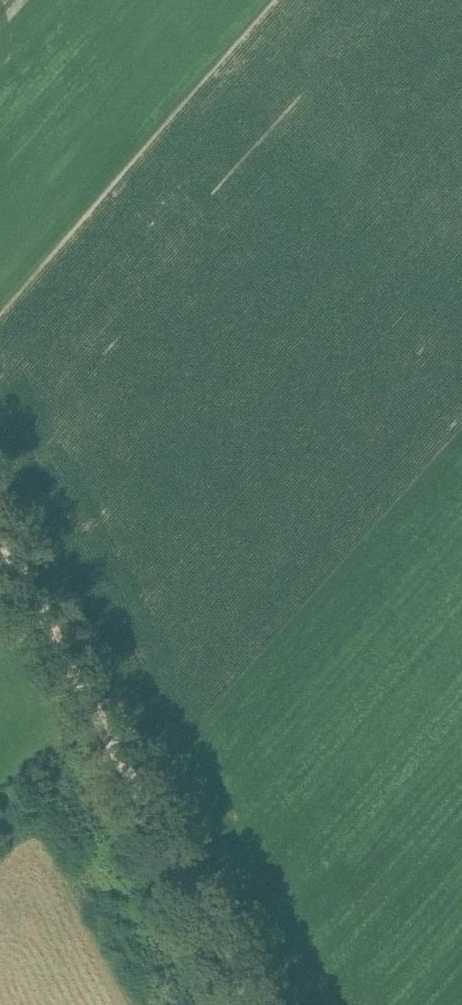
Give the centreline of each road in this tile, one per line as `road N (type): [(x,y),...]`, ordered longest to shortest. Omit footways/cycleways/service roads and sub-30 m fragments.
road 1 (track): [(254,1004),(0,514)]

